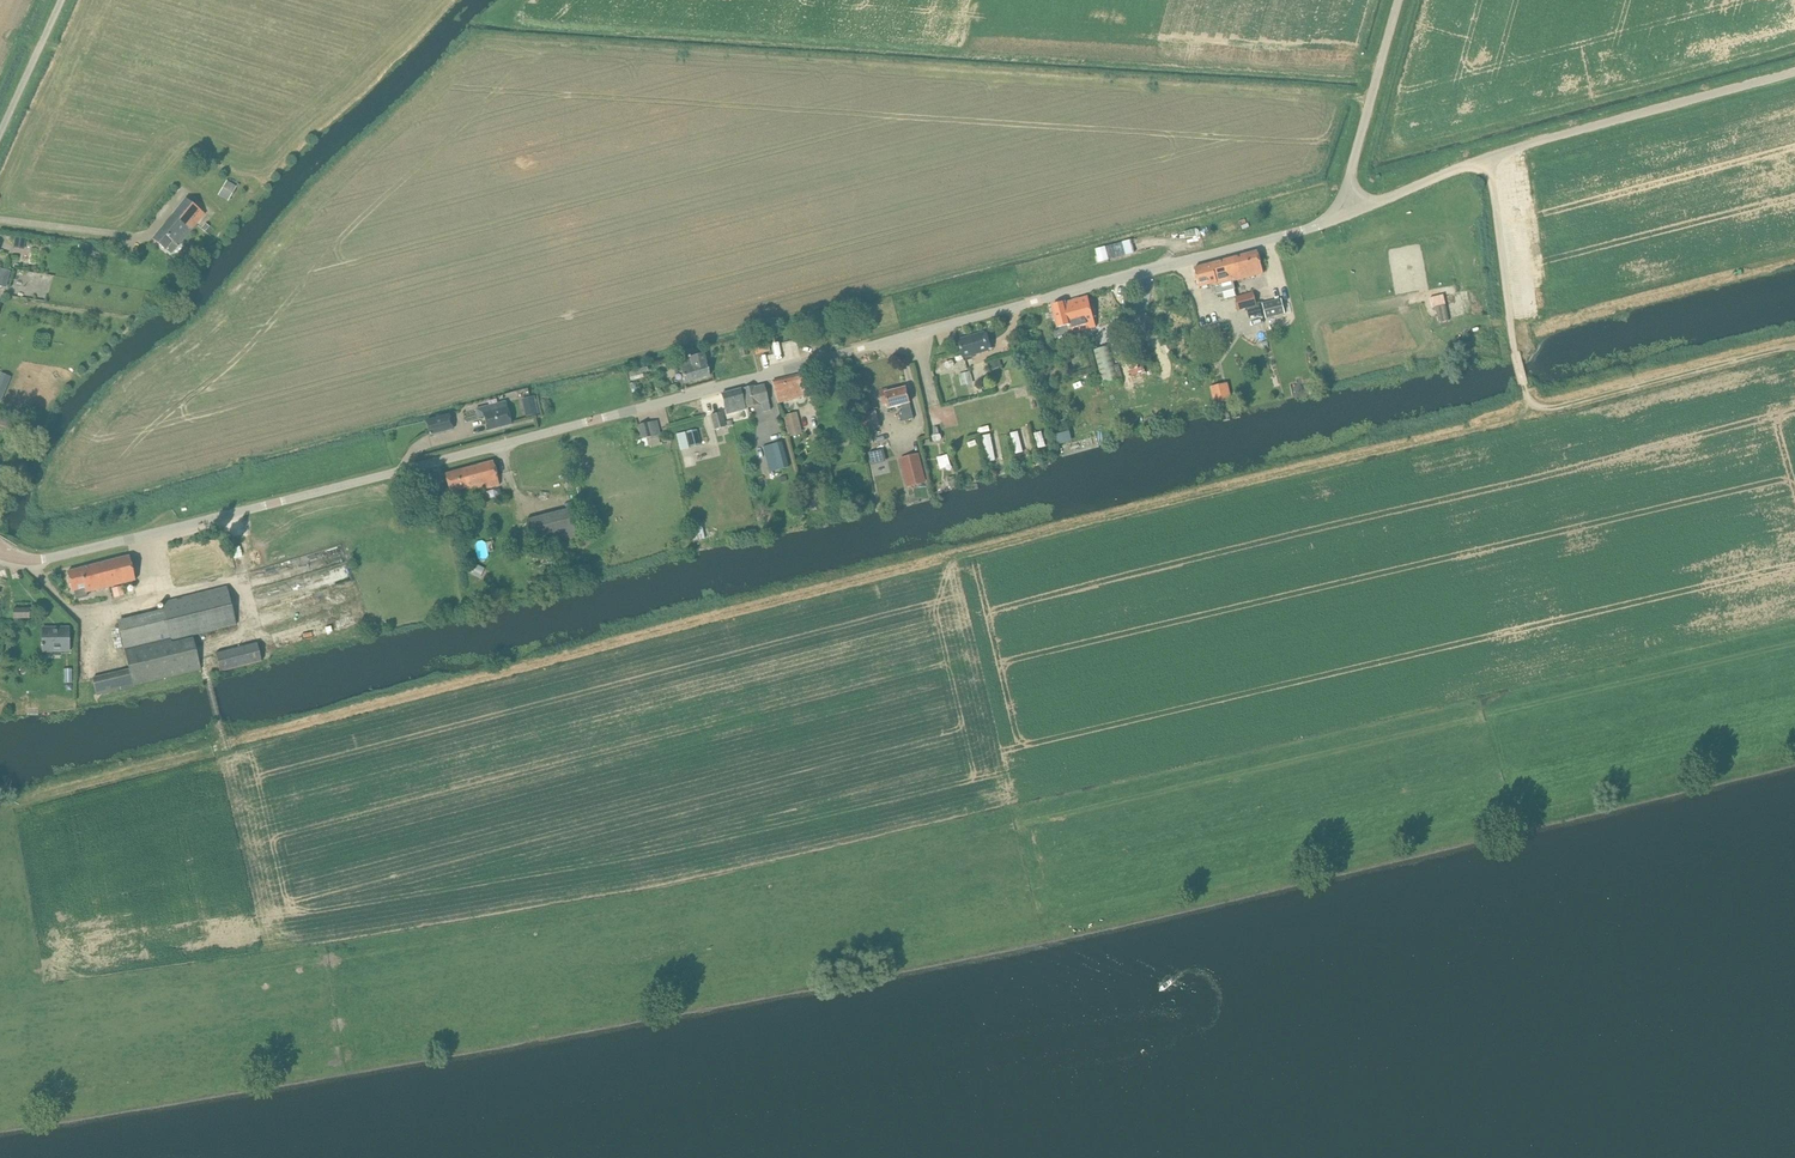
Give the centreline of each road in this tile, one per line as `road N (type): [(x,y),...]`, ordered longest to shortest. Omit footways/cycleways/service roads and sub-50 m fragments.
road 1 (unclassified): [(25,561),(1255,244),(1345,214)]
road 2 (unclassified): [(1490,160),(1794,73)]
road 3 (track): [(1794,348),(1548,409),(1530,405),(1525,393)]
road 4 (unclassified): [(1525,393),(1490,160)]
road 5 (unclassified): [(1345,214),(1400,0)]
road 6 (unclassified): [(1345,214),(1490,160)]
road 7 (unclassified): [(0,128),(59,0)]

